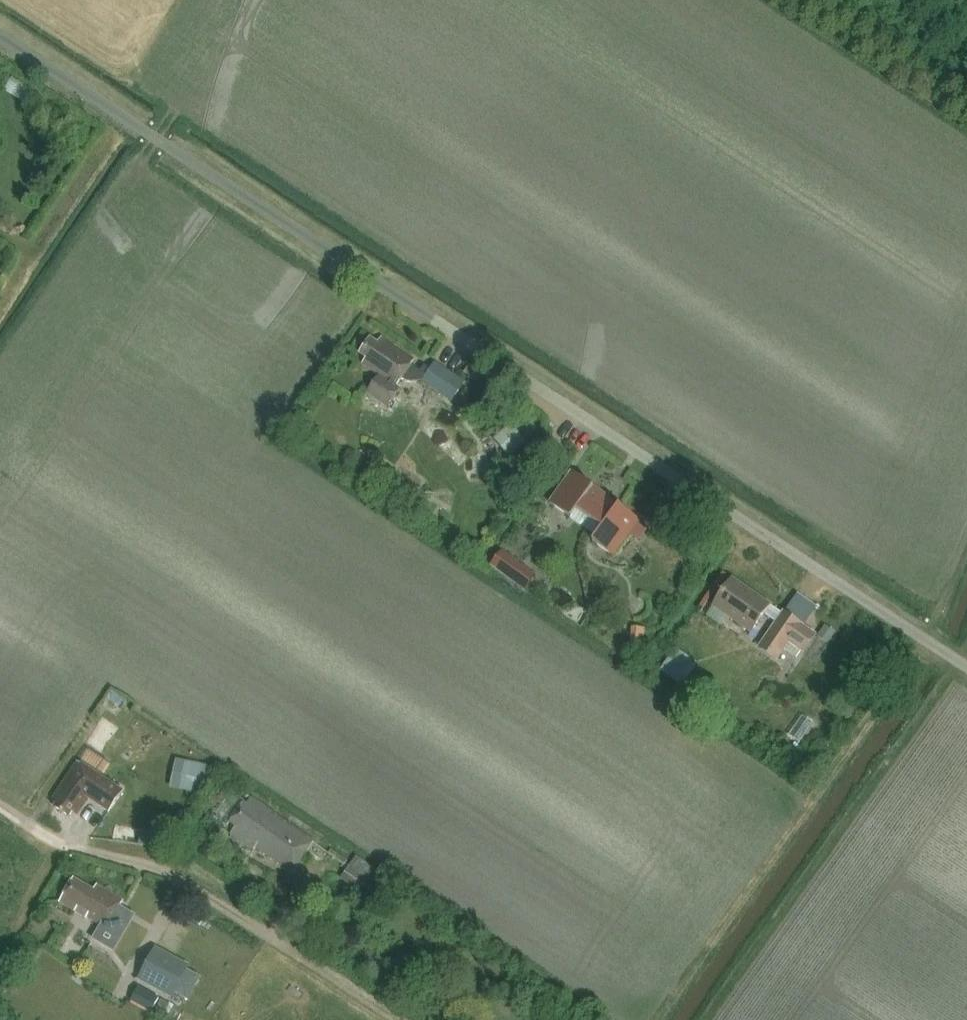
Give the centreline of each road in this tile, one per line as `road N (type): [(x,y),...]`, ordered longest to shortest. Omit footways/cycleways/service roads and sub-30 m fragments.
road 1 (unclassified): [(966,667),(0,37)]
road 2 (track): [(966,109),(800,0)]

